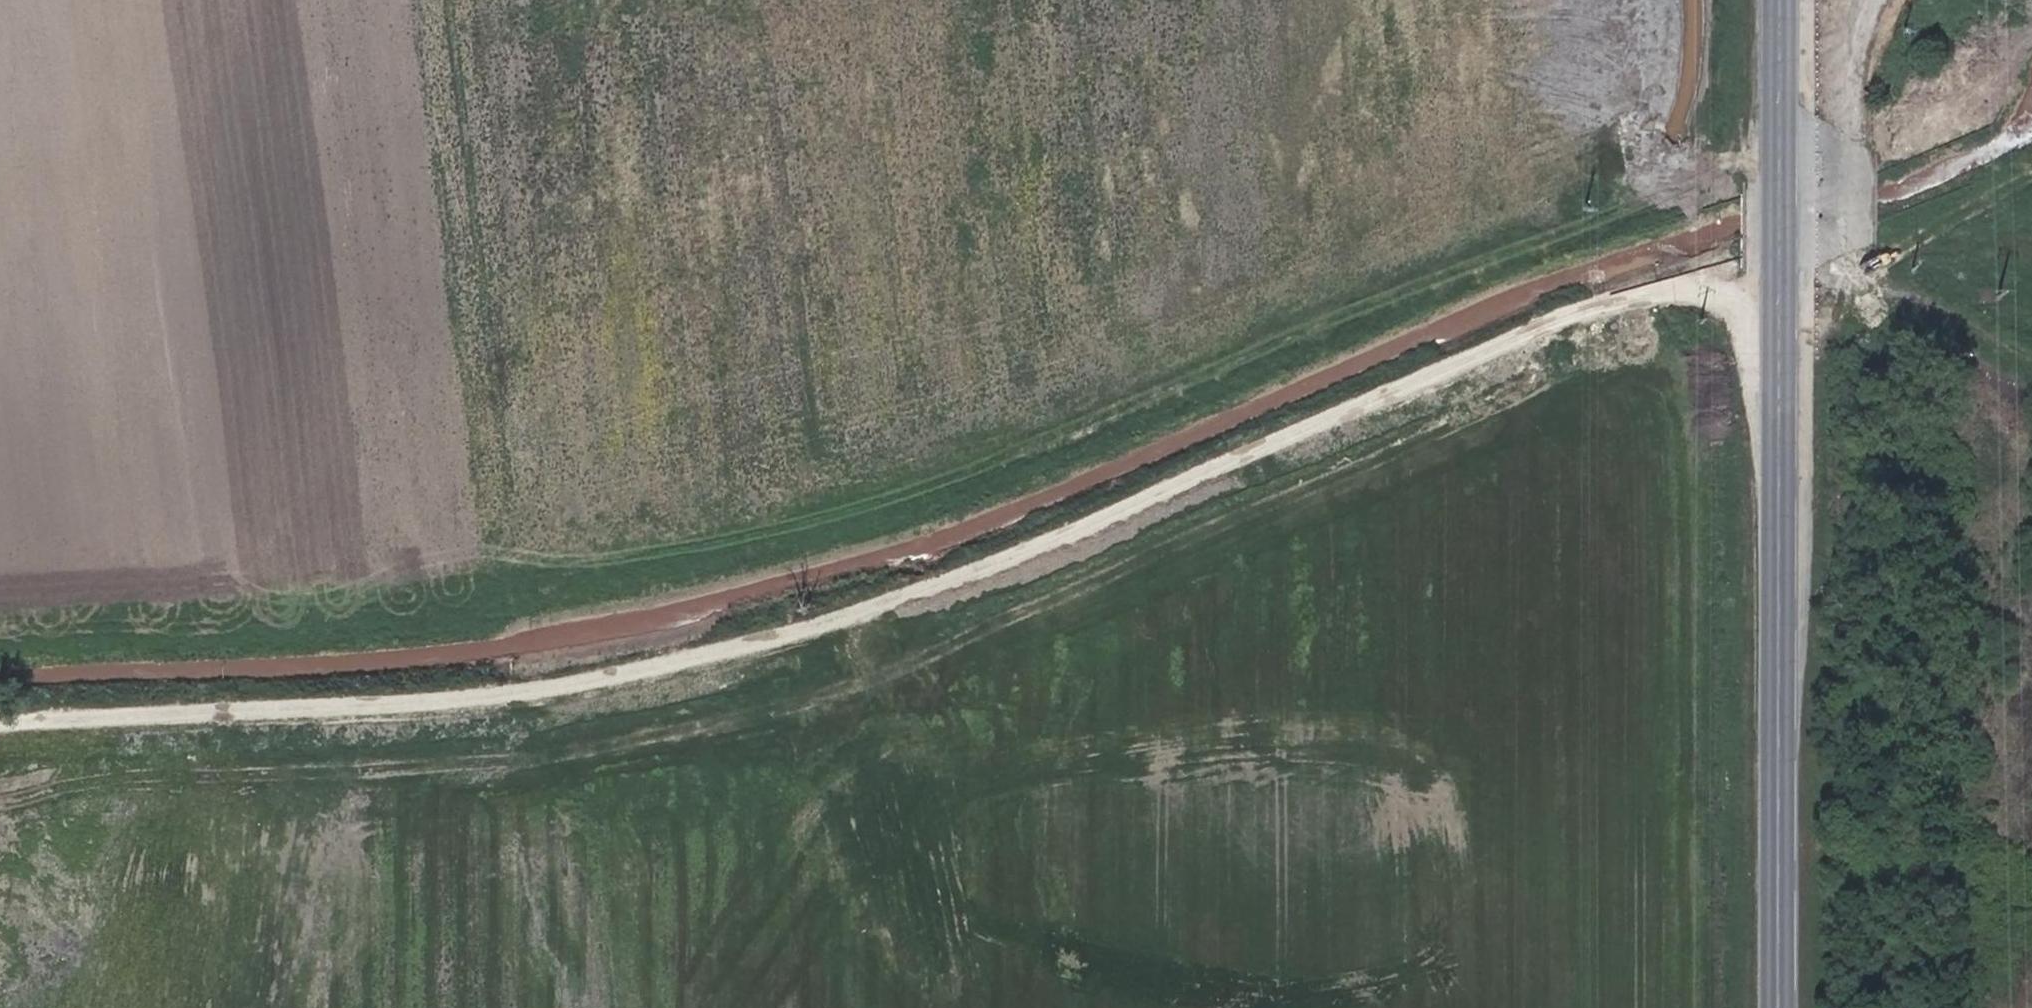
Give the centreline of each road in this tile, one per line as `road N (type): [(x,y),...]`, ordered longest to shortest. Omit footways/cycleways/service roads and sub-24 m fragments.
road 1 (track): [(1787,302),(1679,291),(1585,320),(923,592),(638,672),(457,700),(0,723)]
road 2 (secondary): [(1788,0),(1783,1007)]
road 3 (track): [(1871,0),(1787,251),(2031,377)]

